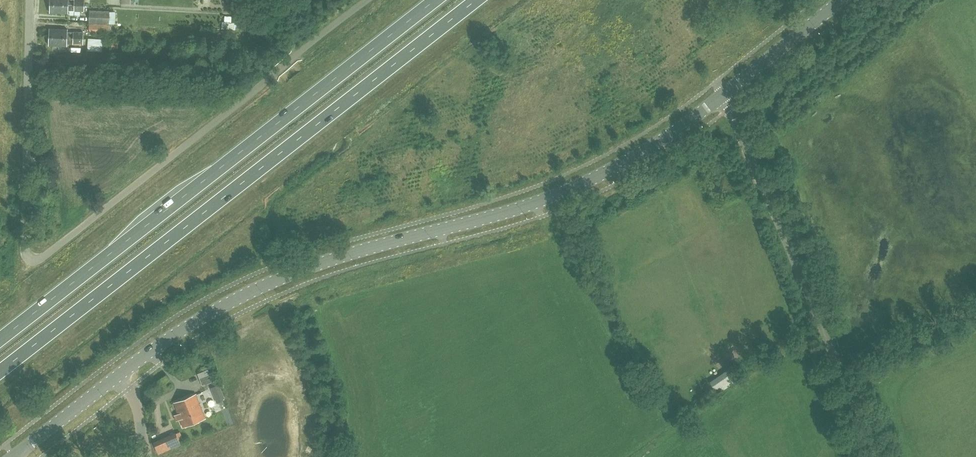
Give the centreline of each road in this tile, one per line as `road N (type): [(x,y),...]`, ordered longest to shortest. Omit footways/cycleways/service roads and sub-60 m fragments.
road 1 (tertiary): [(22,452),(183,329),(243,295),(332,258),(459,227),(600,176),(724,96)]
road 2 (trunk): [(0,373),(477,0)]
road 3 (trunk): [(435,0),(0,340)]
road 4 (unclassified): [(27,258),(46,257),(368,0)]
road 5 (unclassified): [(876,456),(724,96)]
road 6 (unclassified): [(27,258),(30,0)]
road 7 (tertiary): [(724,96),(844,0)]

